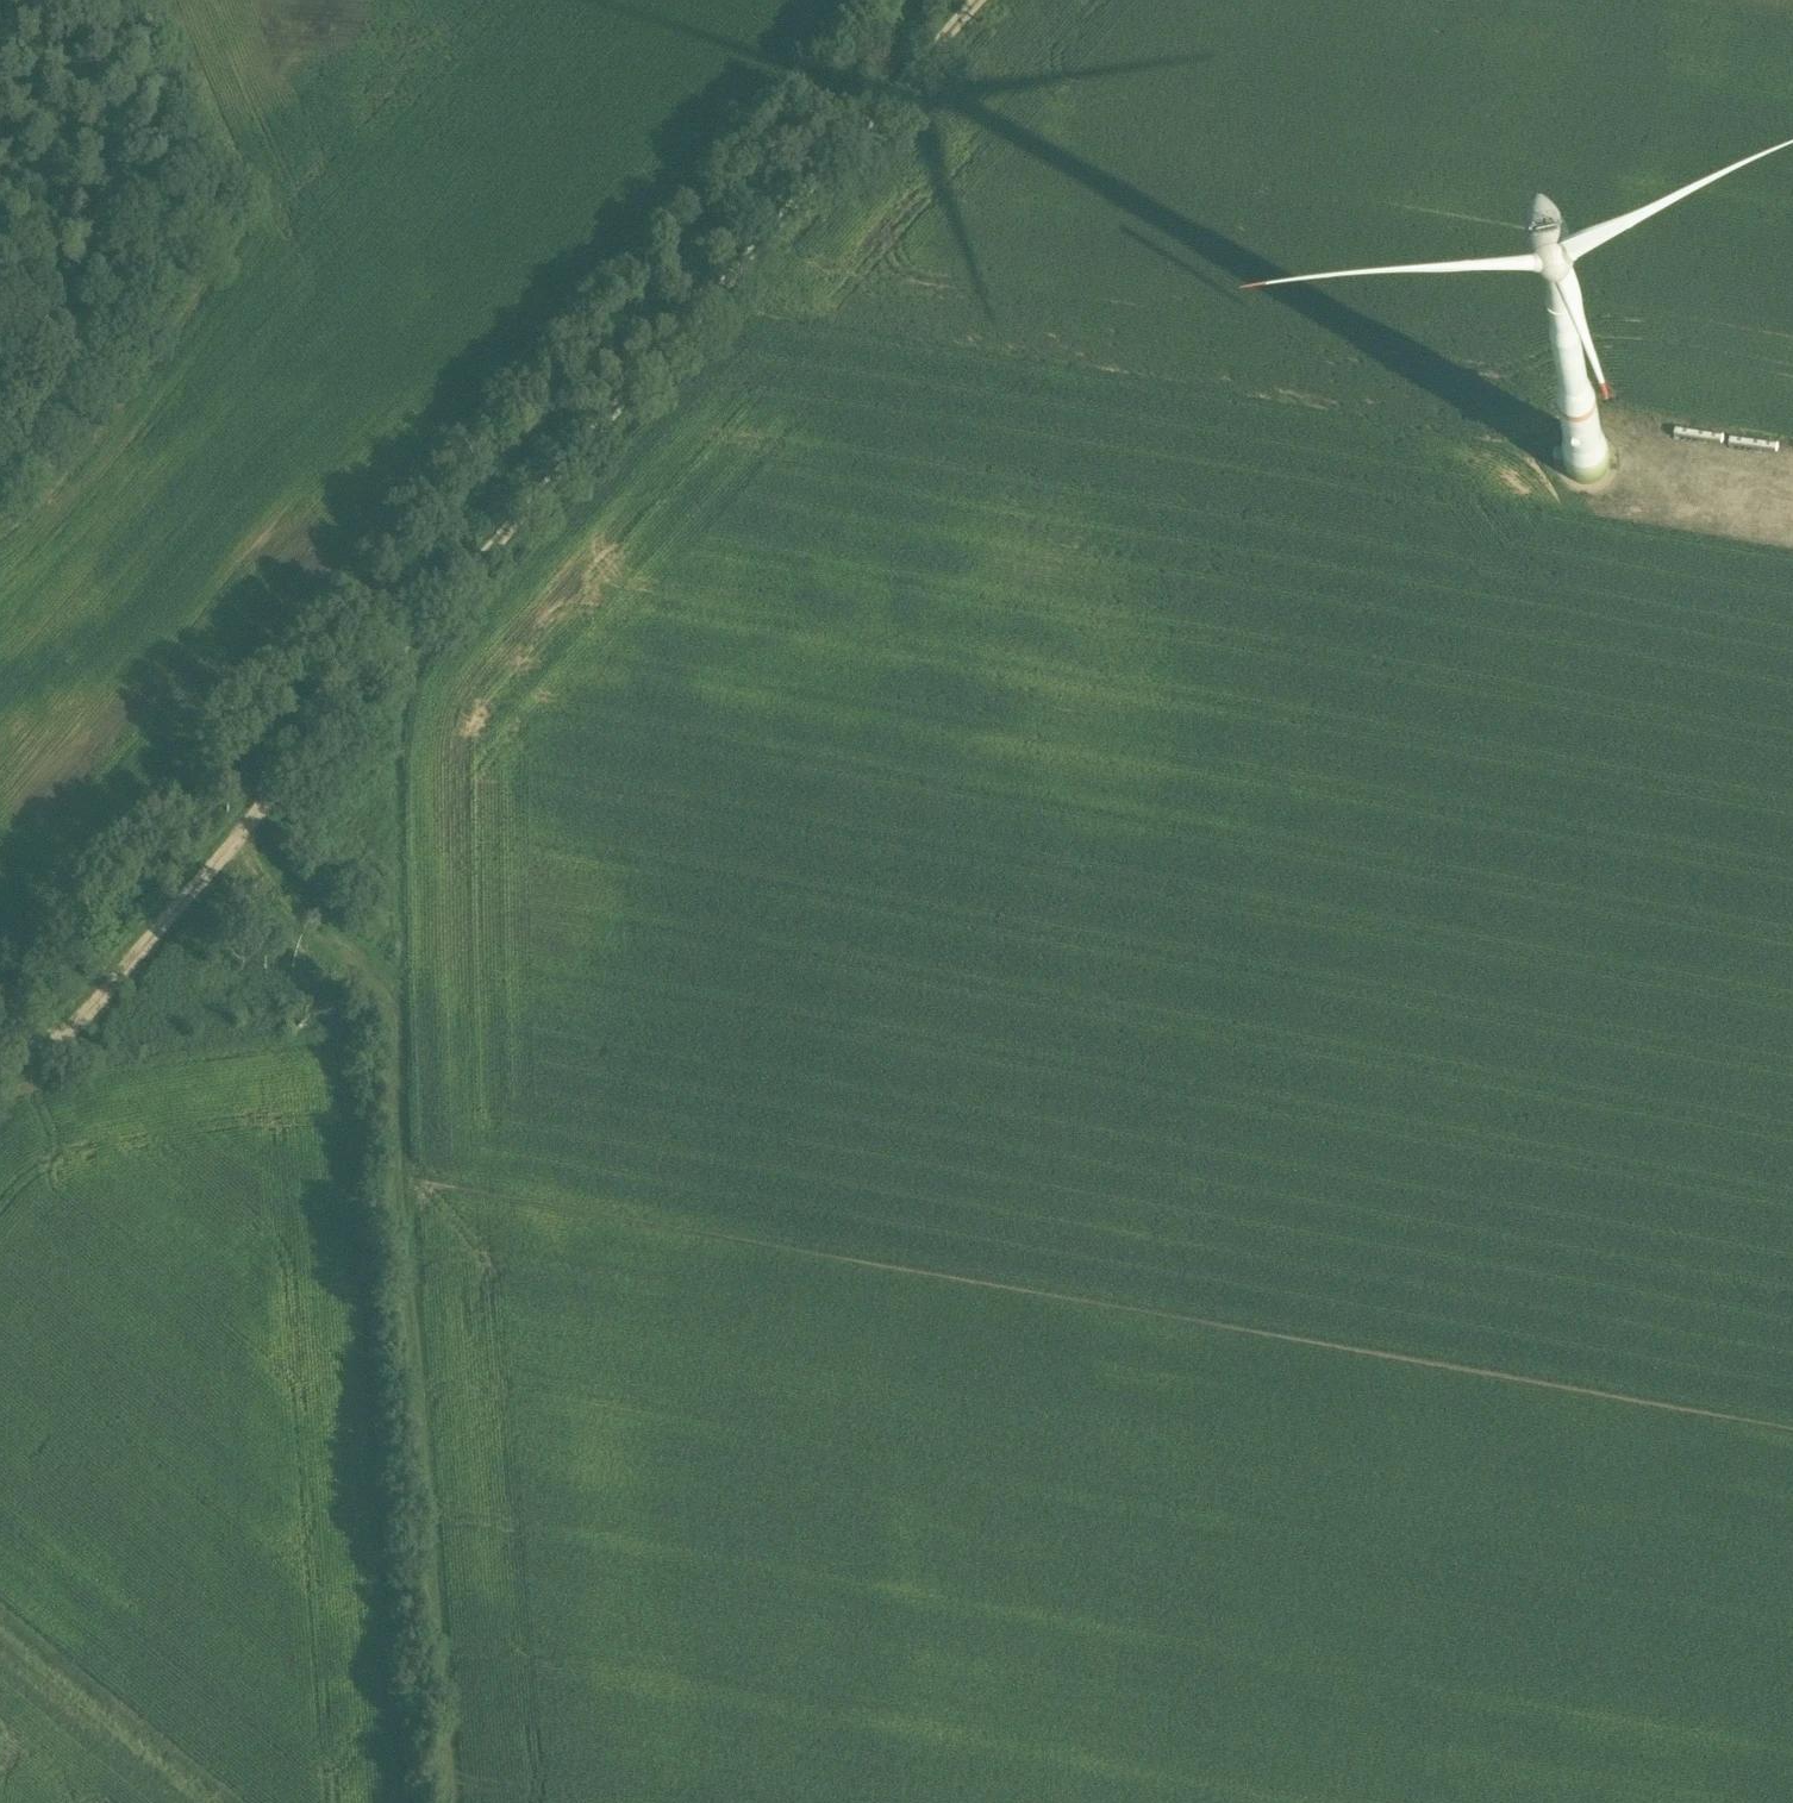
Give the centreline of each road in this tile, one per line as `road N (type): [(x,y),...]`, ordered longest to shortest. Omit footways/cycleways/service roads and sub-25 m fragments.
road 1 (track): [(990,0),(236,852)]
road 2 (track): [(451,1802),(380,1007),(236,852)]
road 3 (track): [(236,852),(64,1050),(15,1053)]

